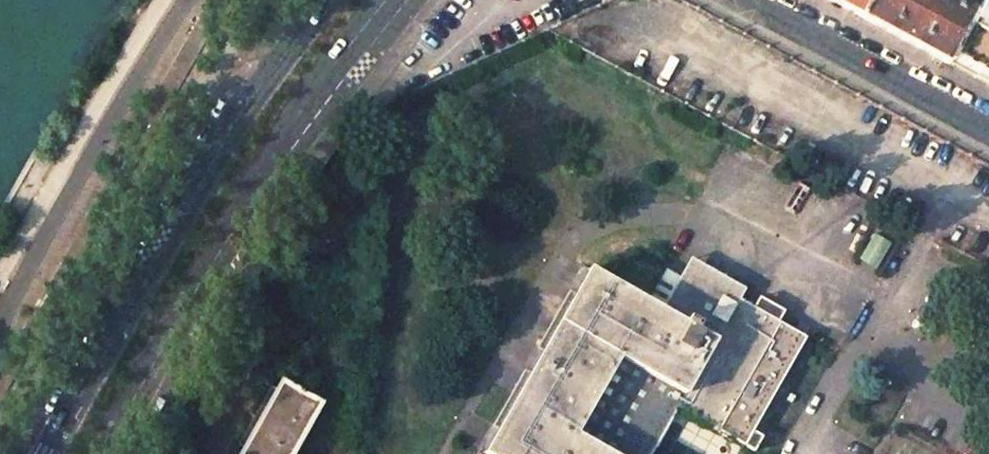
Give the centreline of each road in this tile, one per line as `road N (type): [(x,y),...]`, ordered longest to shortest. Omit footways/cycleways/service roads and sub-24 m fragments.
road 1 (primary): [(106,453),(291,128),(389,0)]
road 2 (primary): [(323,0),(251,96),(47,453)]
road 3 (unclassified): [(750,0),(988,130)]

